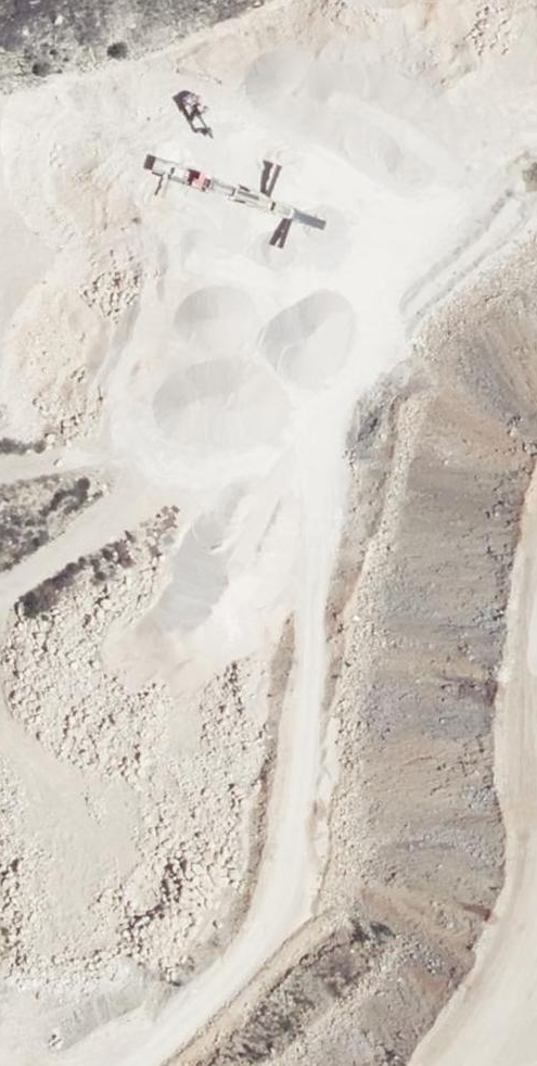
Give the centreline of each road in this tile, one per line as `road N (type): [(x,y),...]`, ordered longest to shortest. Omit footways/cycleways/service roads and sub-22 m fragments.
road 1 (track): [(145,1065),(261,948),(289,905),(332,429),(377,347),(382,294),(370,235),(343,191),(180,99)]
road 2 (track): [(0,470),(68,455),(128,455),(204,470),(327,476)]

